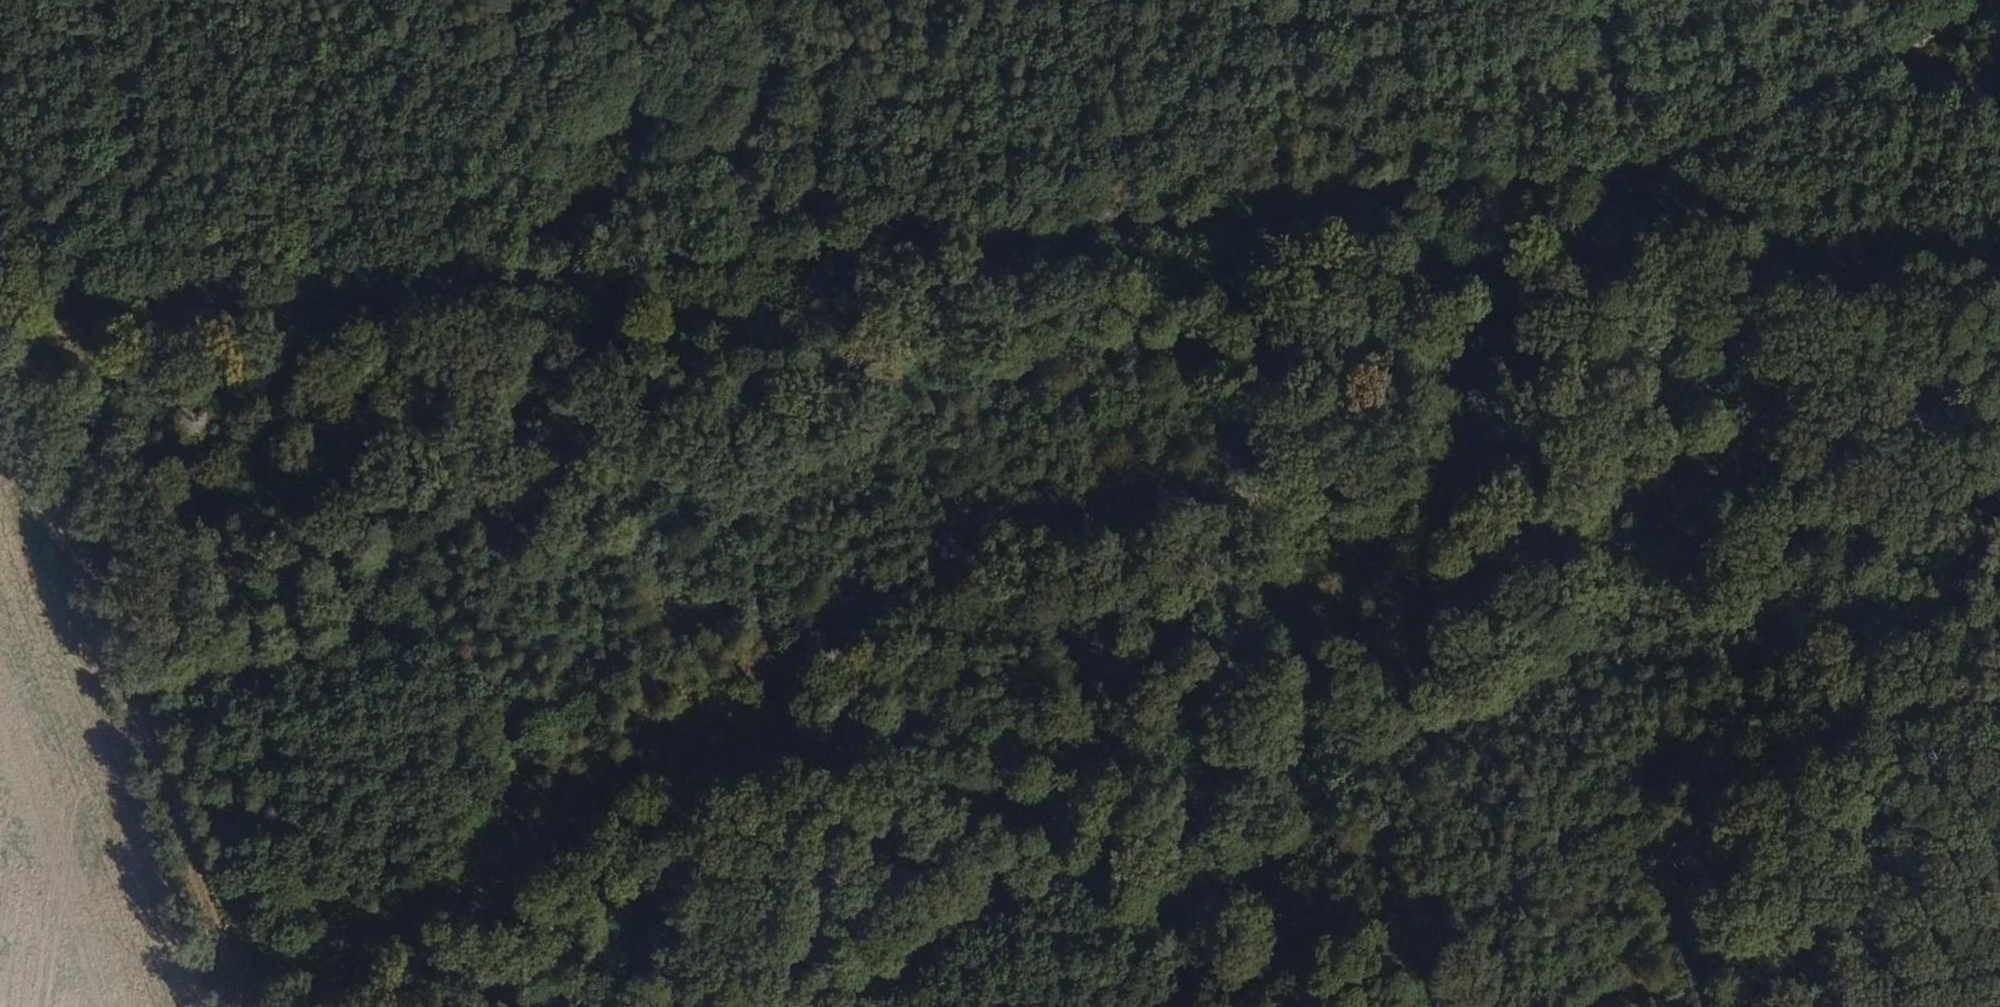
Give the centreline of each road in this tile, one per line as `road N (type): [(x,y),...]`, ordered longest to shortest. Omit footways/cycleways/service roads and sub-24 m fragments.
road 1 (track): [(253,1006),(84,324),(1640,167),(1999,2)]
road 2 (track): [(1595,0),(1844,1006)]

